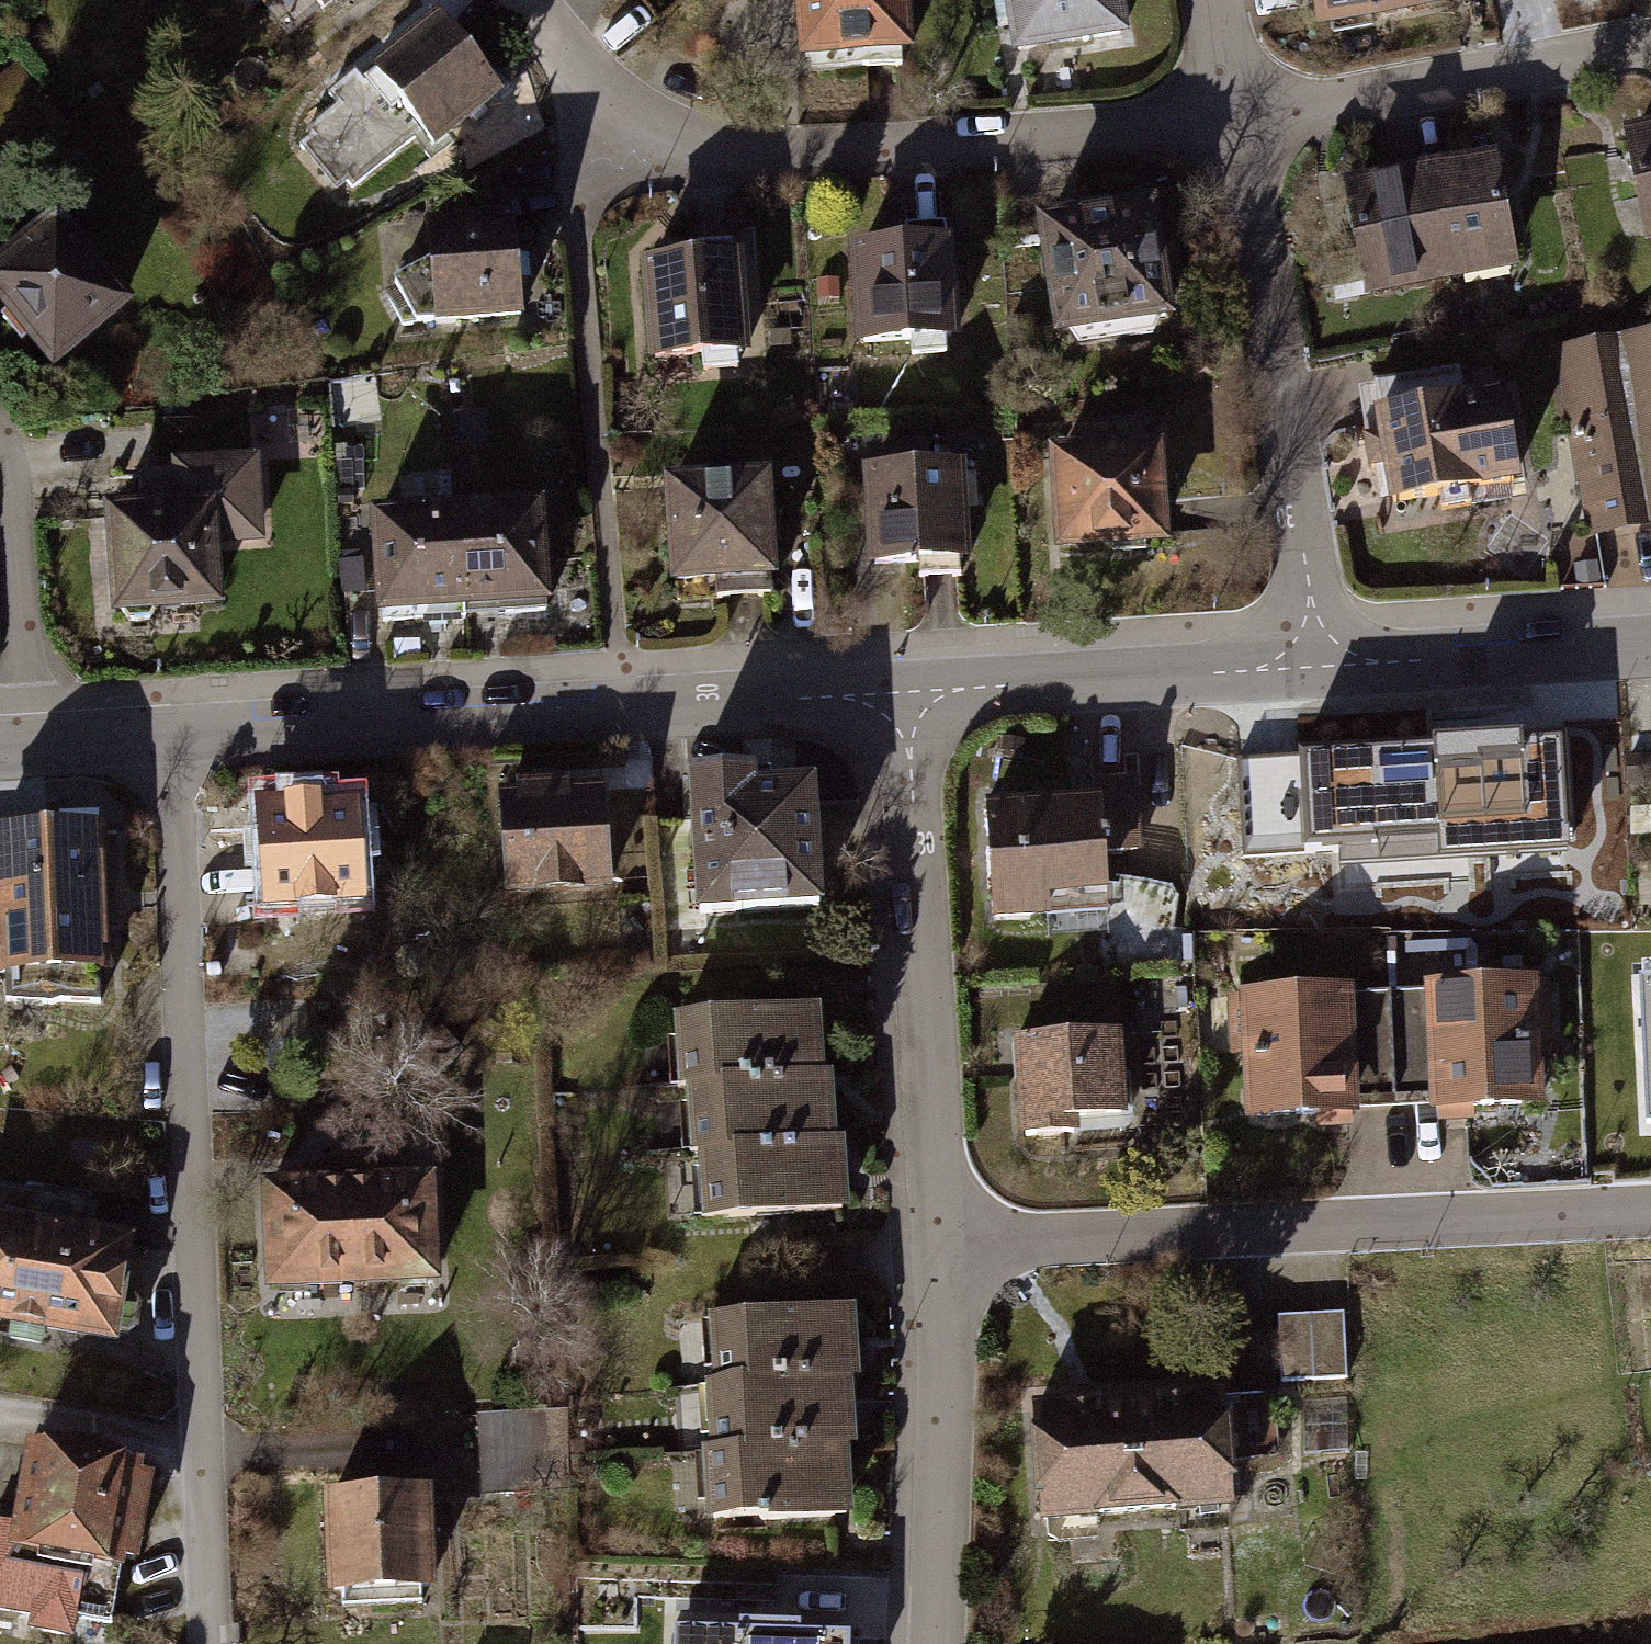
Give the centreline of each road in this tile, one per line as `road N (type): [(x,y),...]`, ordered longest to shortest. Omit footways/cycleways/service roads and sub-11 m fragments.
road 1 (residential): [(169,741),(214,1643)]
road 2 (residential): [(530,0),(588,70),(622,129),(711,149),(1232,123)]
road 3 (residential): [(909,696),(169,741)]
road 4 (residential): [(946,1251),(1650,1214)]
road 5 (residential): [(909,696),(946,1251)]
road 6 (residential): [(1232,123),(1321,664)]
road 7 (residential): [(1232,123),(1650,43)]
road 8 (residential): [(1321,664),(909,696)]
road 9 (residential): [(946,1251),(936,1643)]
road 10 (residential): [(1650,645),(1321,664)]
road 11 (residential): [(0,457),(9,489),(23,749)]
road 12 (residential): [(169,741),(23,749)]
road 13 (residential): [(1212,0),(1232,123)]

